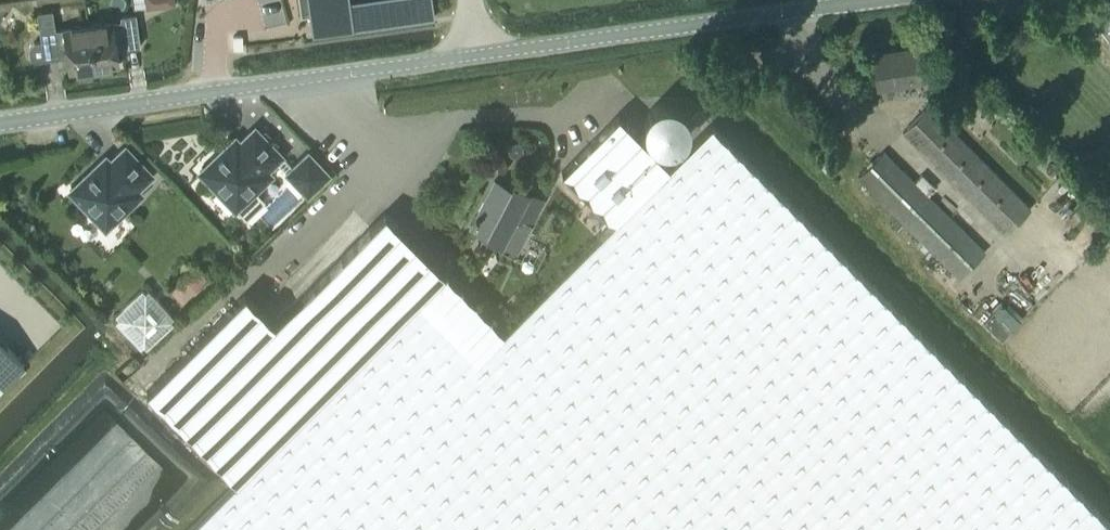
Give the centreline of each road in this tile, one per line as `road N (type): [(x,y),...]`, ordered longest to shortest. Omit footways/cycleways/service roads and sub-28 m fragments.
road 1 (tertiary): [(0,122),(478,53)]
road 2 (tertiary): [(478,53),(894,0)]

